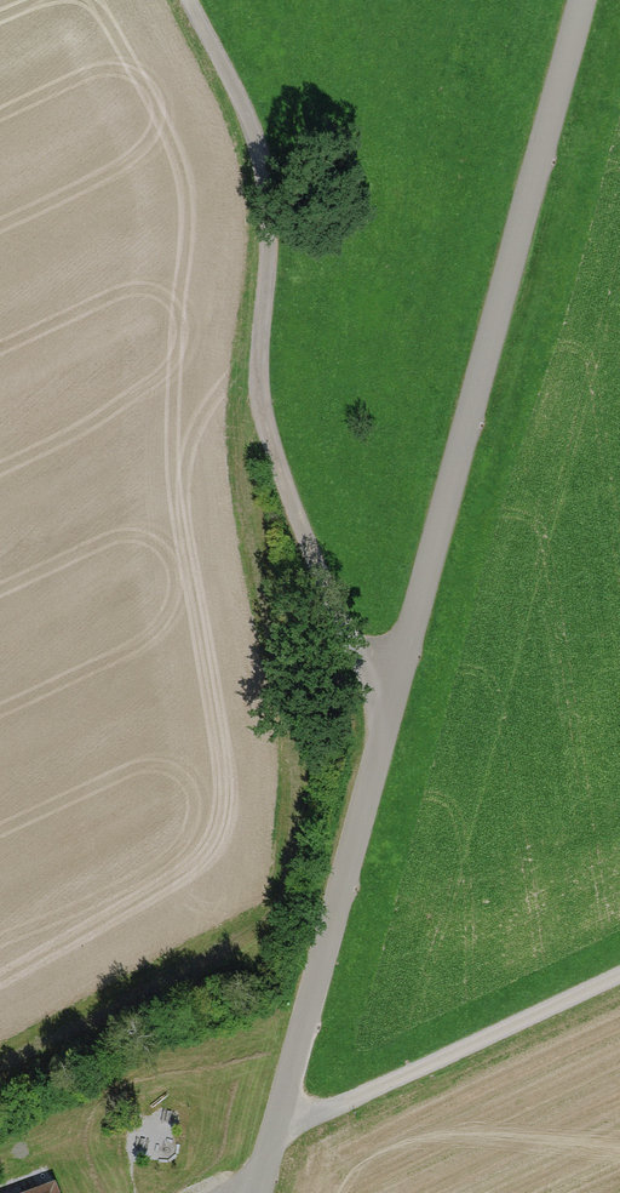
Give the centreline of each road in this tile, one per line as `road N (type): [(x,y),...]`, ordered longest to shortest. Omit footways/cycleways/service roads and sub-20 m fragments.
road 1 (unclassified): [(260,1192),(441,499),(597,0)]
road 2 (track): [(228,0),(290,124),(262,452),(380,720)]
road 3 (track): [(619,962),(281,1111)]

